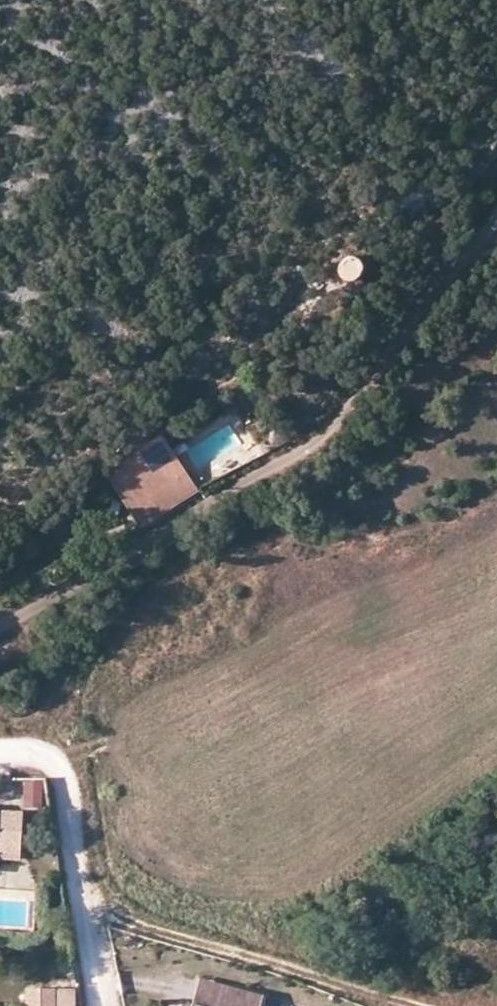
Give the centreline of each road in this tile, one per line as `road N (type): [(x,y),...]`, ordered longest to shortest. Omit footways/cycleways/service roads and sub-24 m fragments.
road 1 (residential): [(0,626),(311,445),(342,412)]
road 2 (residential): [(0,758),(54,760),(68,785),(96,1005)]
road 3 (track): [(496,212),(444,269),(342,412)]

